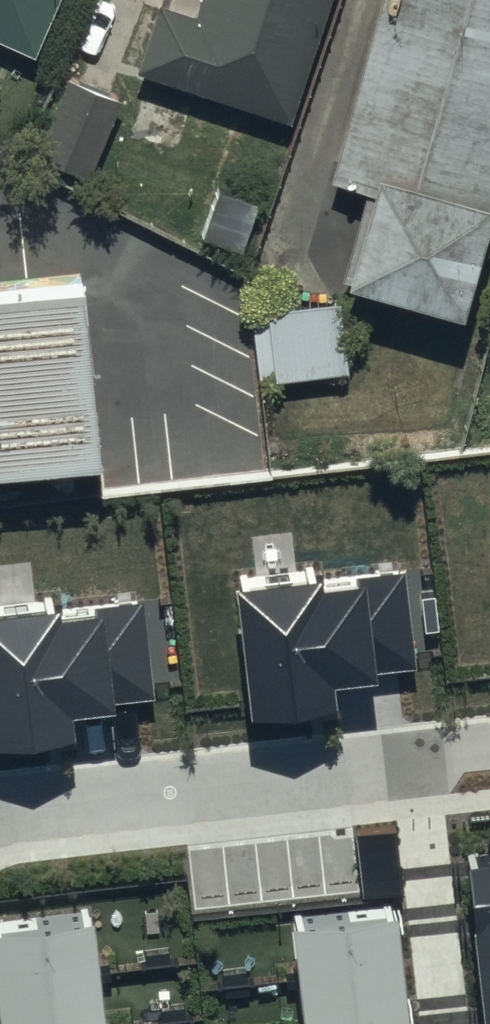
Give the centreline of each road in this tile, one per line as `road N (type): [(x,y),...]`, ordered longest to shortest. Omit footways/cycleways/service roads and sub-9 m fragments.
road 1 (residential): [(489,772),(0,825)]

